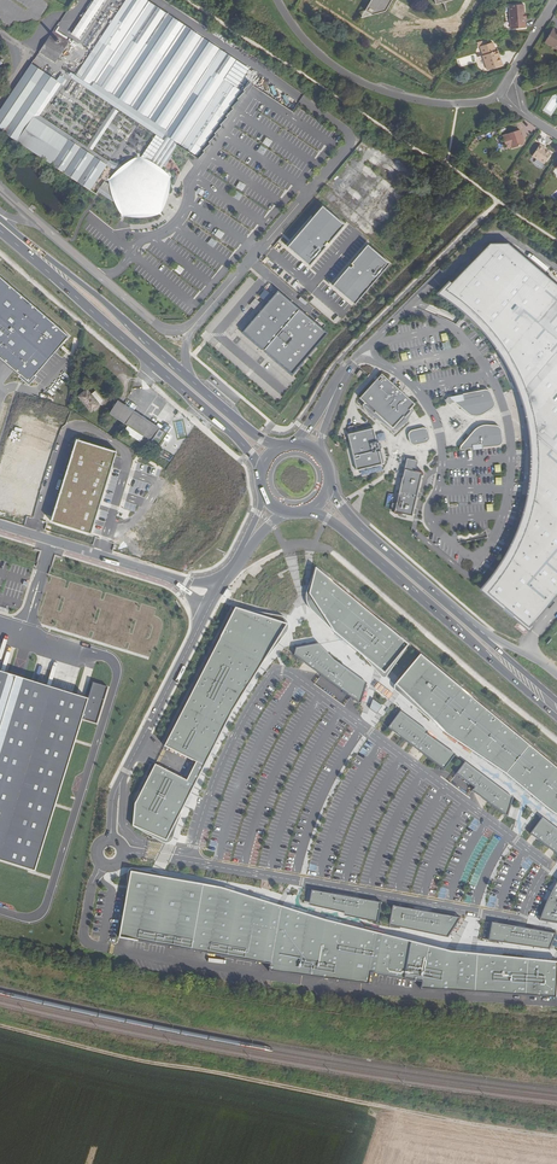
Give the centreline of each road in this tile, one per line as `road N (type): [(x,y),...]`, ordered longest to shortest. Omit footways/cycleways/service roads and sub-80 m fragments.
road 1 (track): [(556,1137),(153,1063),(0,1025)]
road 2 (primary): [(282,447),(261,440),(0,218)]
road 3 (primary): [(0,230),(212,416),(262,473)]
road 4 (primary): [(304,507),(336,524),(556,714)]
road 5 (primary): [(556,699),(364,532),(326,483)]
road 6 (unclassified): [(215,596),(117,790),(110,839)]
road 7 (residential): [(276,0),(317,55),(371,88),(451,105),(499,96)]
road 8 (unclassified): [(215,596),(0,525)]

